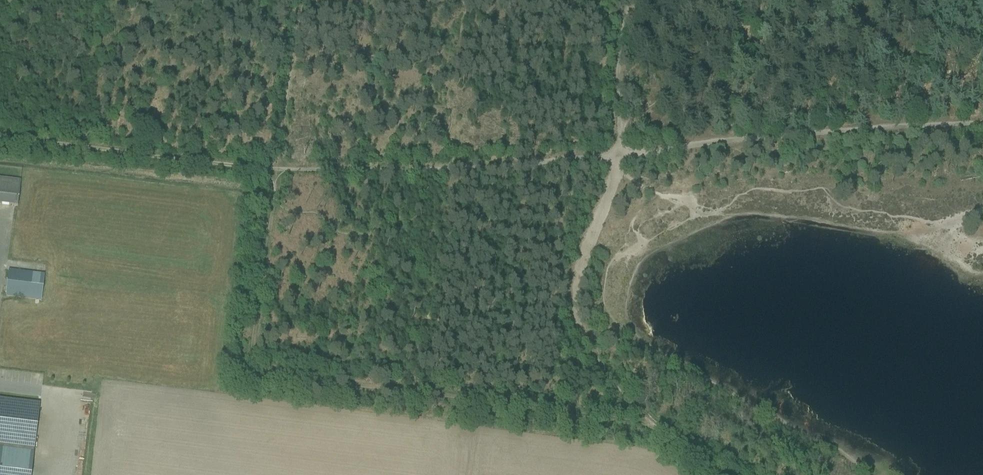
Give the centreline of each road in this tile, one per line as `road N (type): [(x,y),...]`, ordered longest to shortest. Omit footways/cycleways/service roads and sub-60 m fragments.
road 1 (track): [(982,124),(622,156)]
road 2 (track): [(622,156),(446,167)]
road 3 (track): [(622,156),(582,267),(576,324)]
road 4 (track): [(446,167),(277,171)]
road 5 (track): [(576,324),(655,430)]

